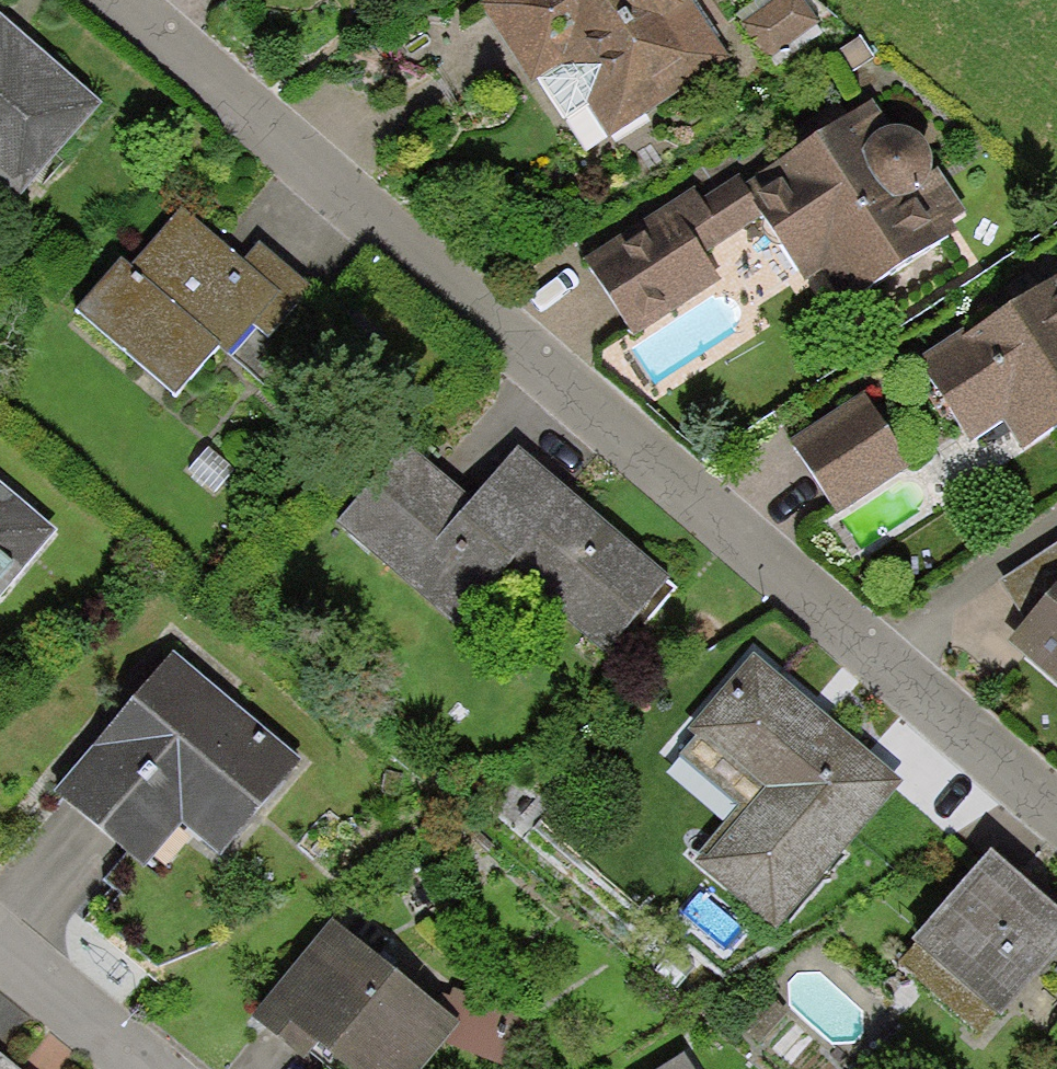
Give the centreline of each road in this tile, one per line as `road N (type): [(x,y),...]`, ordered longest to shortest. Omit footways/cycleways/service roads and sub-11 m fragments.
road 1 (residential): [(119,0),(1056,824)]
road 2 (residential): [(160,1068),(0,939)]

